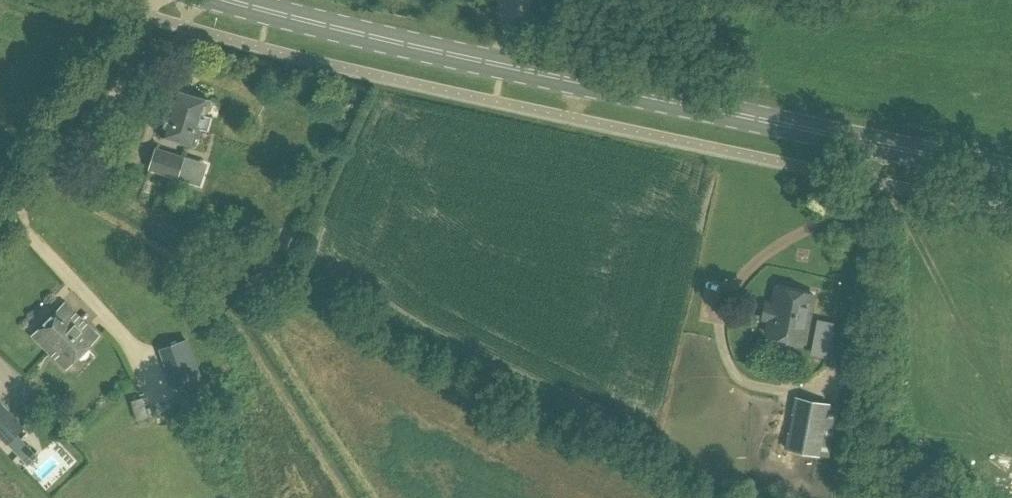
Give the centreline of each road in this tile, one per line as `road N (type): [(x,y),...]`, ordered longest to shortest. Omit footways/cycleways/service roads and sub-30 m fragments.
road 1 (primary): [(1011,174),(222,0)]
road 2 (track): [(848,497),(847,362),(880,146)]
road 3 (track): [(152,15),(106,99),(0,223)]

